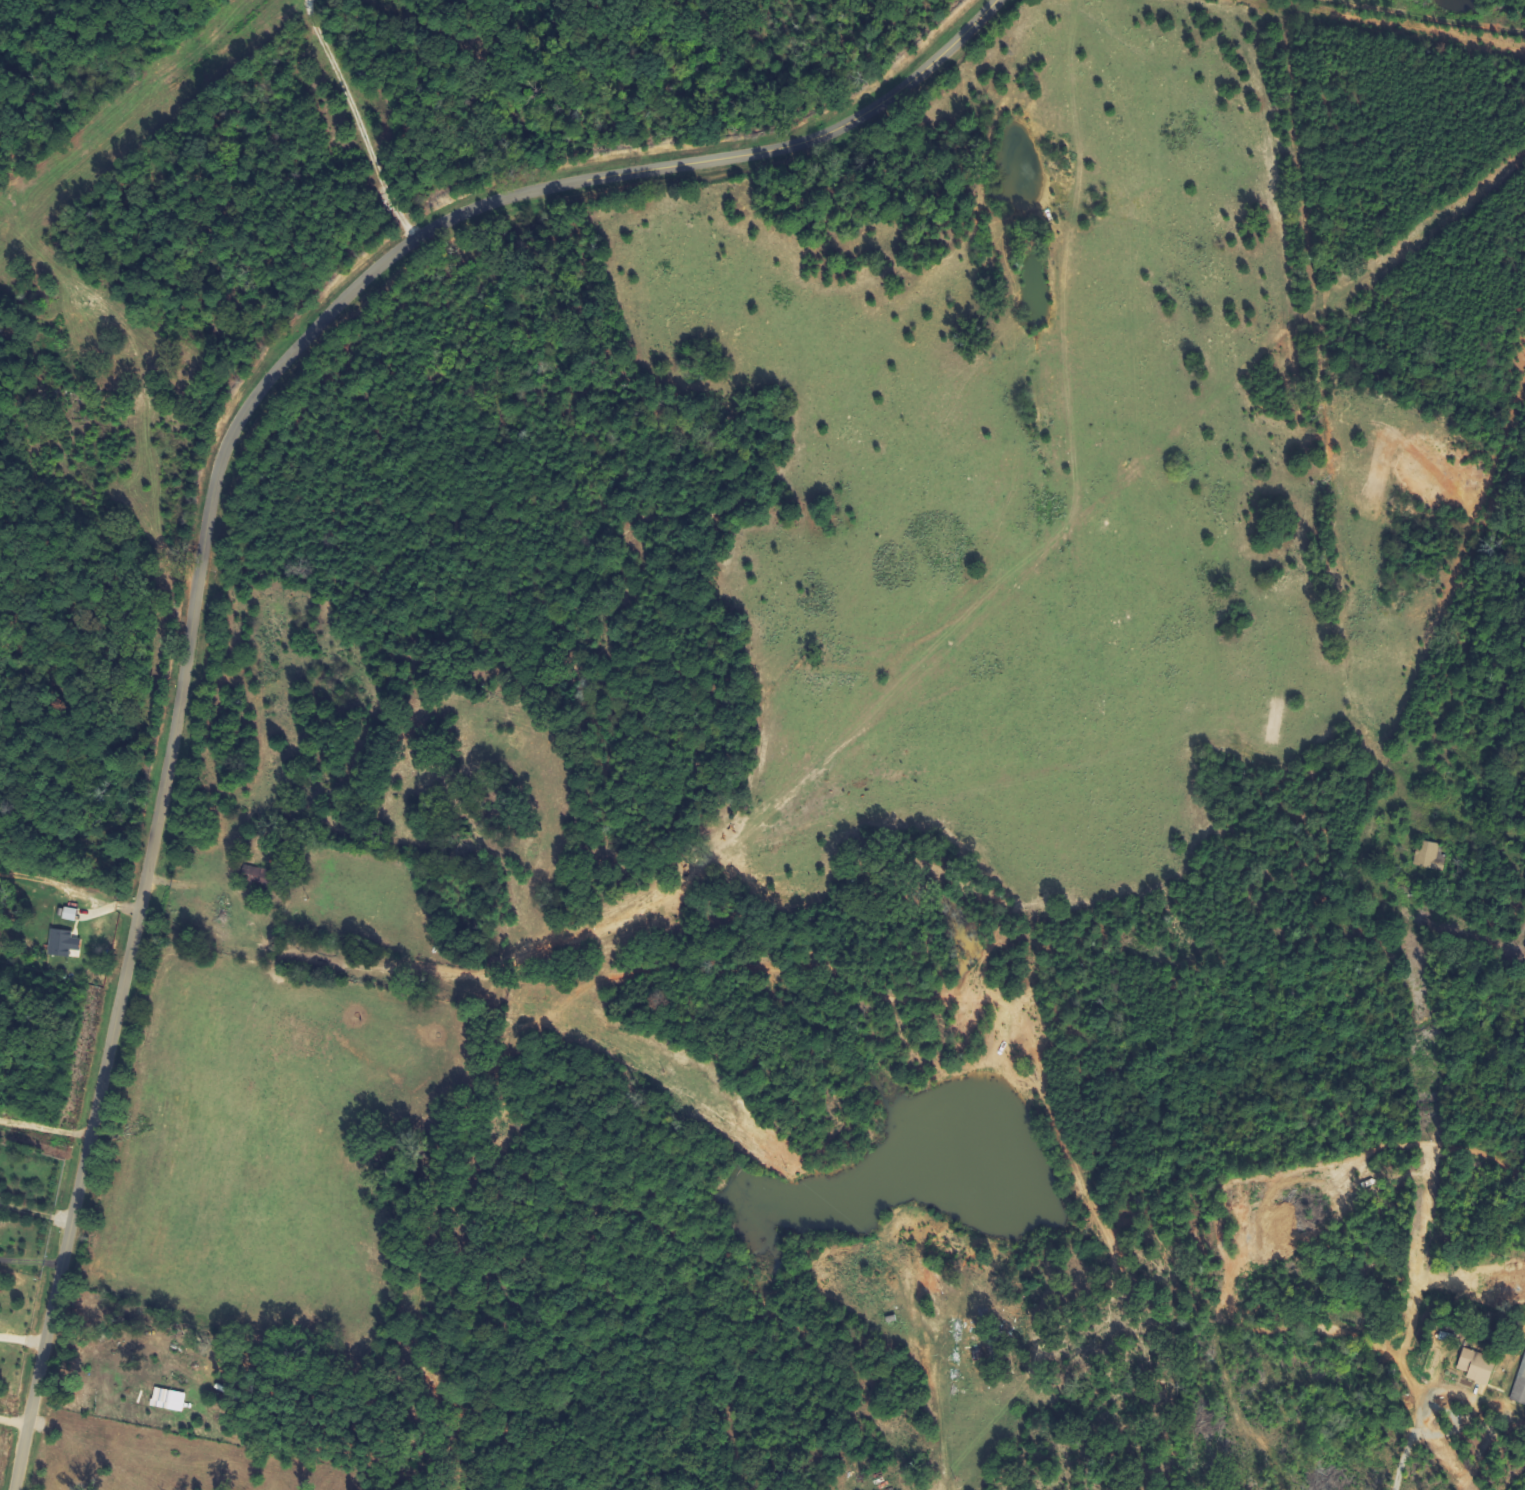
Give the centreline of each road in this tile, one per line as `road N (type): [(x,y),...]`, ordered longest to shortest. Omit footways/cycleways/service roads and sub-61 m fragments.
road 1 (residential): [(998,0),(909,83),(827,135),(523,193),(430,230),(352,291),(253,401),(216,479),(164,789),(14,1489)]

